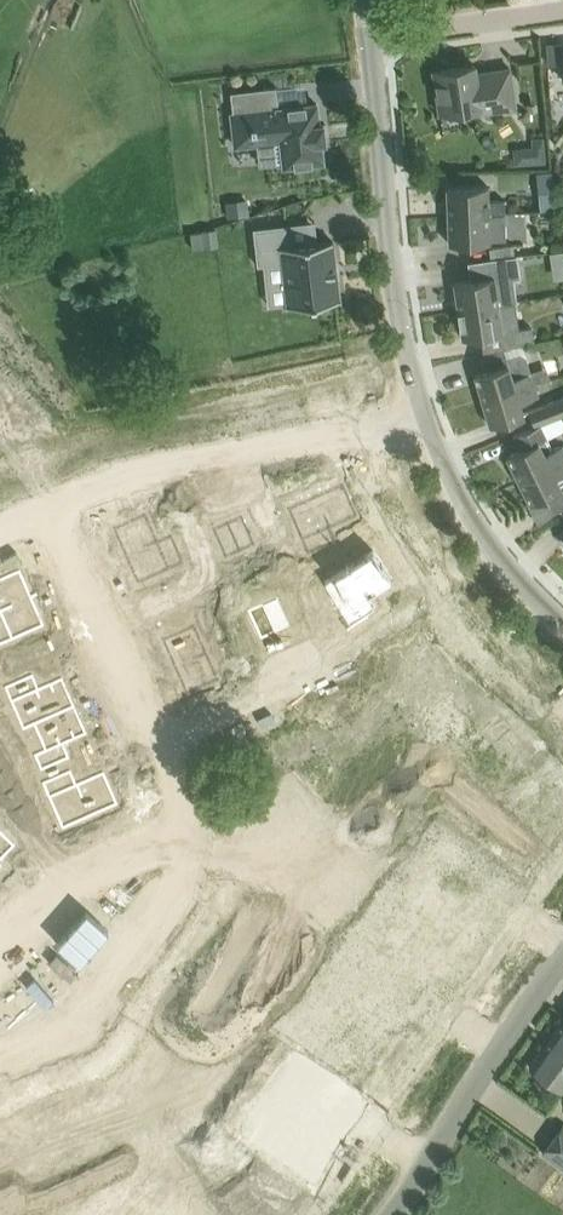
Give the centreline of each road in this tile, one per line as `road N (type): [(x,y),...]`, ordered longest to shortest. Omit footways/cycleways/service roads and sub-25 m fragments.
road 1 (unclassified): [(433,426),(405,338),(369,36)]
road 2 (residential): [(433,426),(206,460),(58,508)]
road 3 (residential): [(0,1059),(83,1025),(182,874),(184,837)]
road 4 (unclassified): [(392,1214),(562,960)]
road 5 (residential): [(150,736),(58,508)]
road 6 (unclassified): [(562,617),(487,542),(457,500),(433,426)]
road 7 (residential): [(0,944),(56,888),(184,837)]
road 8 (residential): [(346,646),(150,736)]
road 9 (residential): [(562,10),(369,36)]

